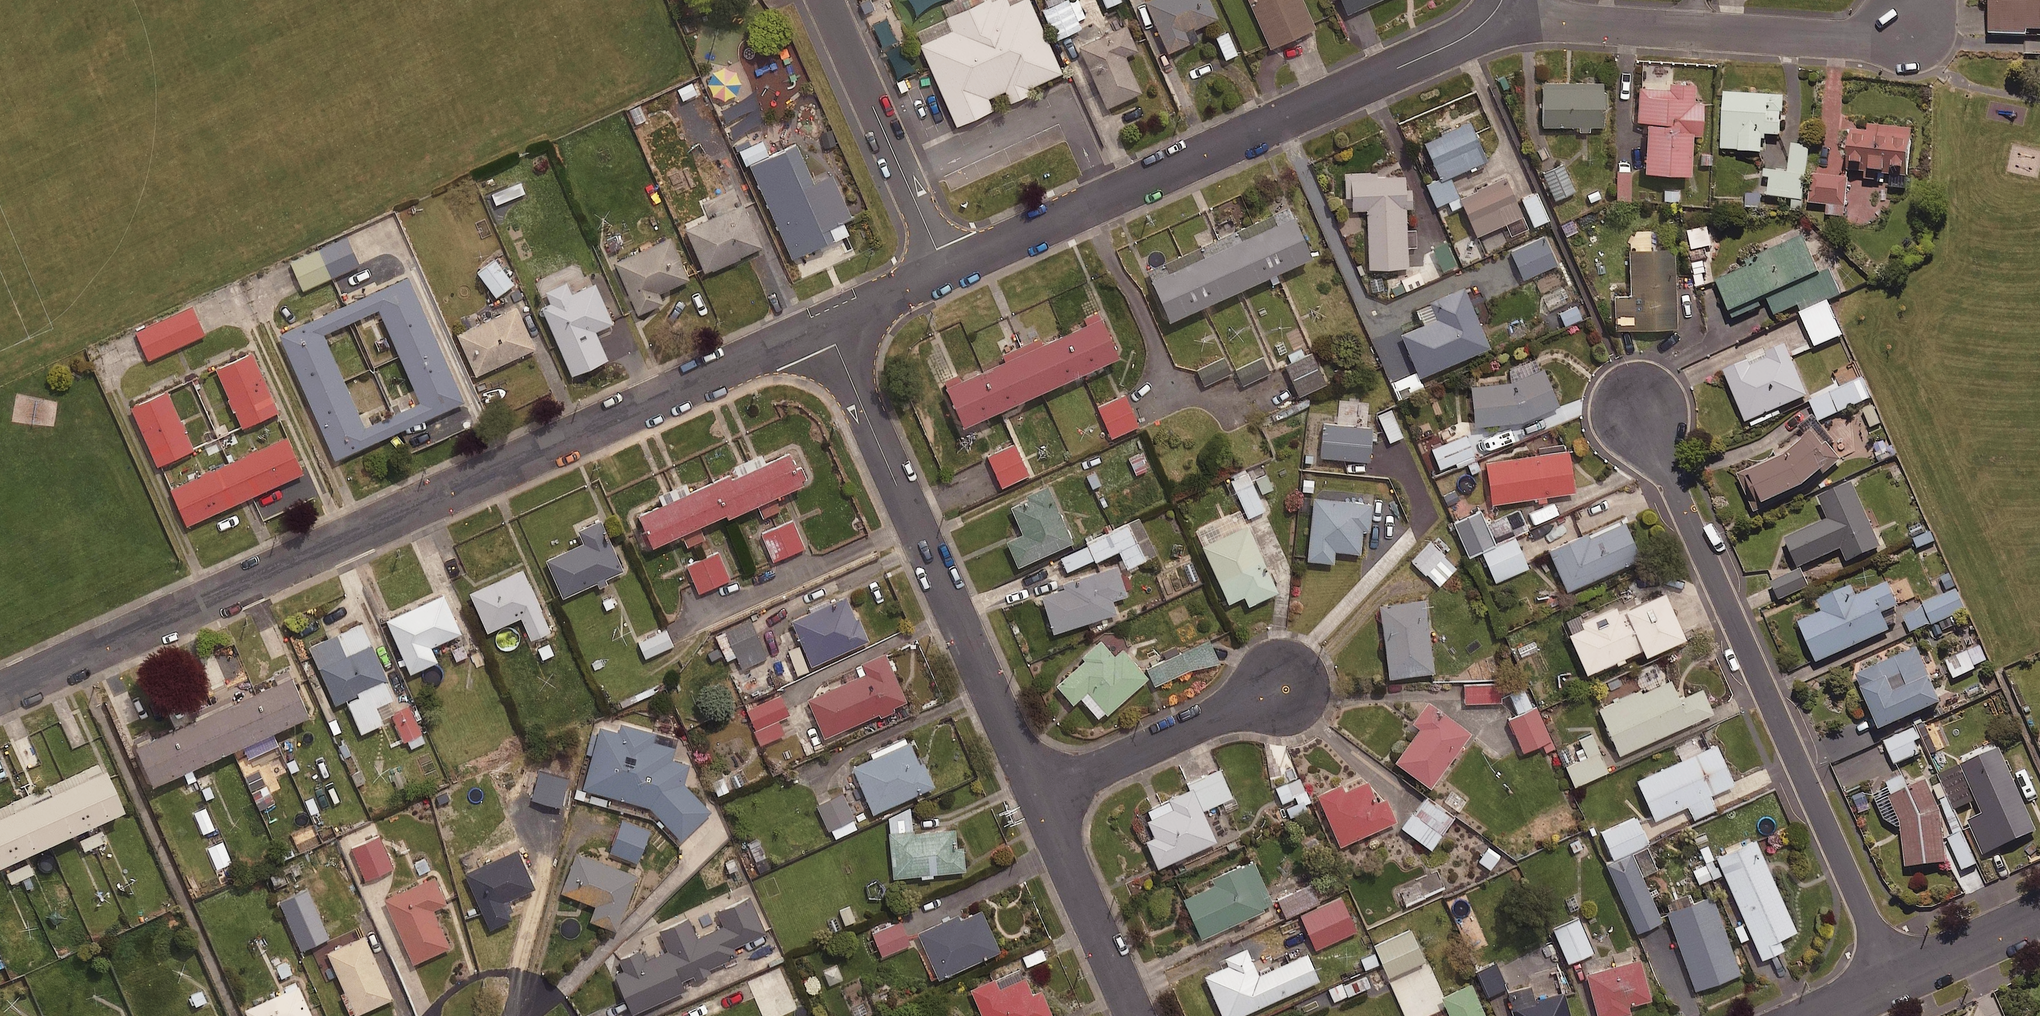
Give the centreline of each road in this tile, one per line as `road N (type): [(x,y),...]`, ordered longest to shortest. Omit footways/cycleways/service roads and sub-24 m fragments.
road 1 (residential): [(0,694),(827,323)]
road 2 (residential): [(1894,980),(1637,407)]
road 3 (residential): [(945,269),(1469,35),(1493,15)]
road 4 (residential): [(827,323),(1042,800)]
road 5 (residential): [(1912,0),(1907,18),(1870,43),(1493,15)]
road 6 (residential): [(945,269),(826,0)]
road 7 (residential): [(1042,800),(1279,686)]
road 8 (residential): [(1042,800),(1138,1015)]
road 9 (residential): [(1894,980),(2039,916)]
road 10 (residential): [(827,323),(945,269)]

